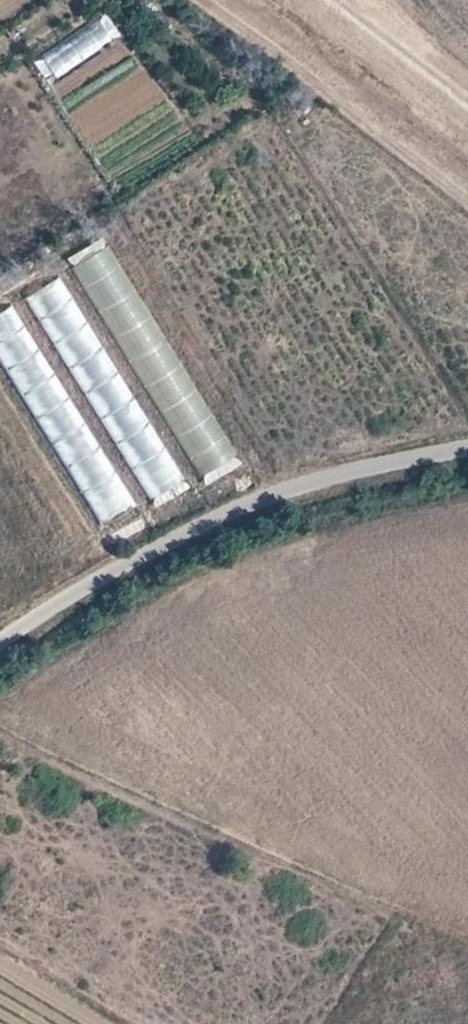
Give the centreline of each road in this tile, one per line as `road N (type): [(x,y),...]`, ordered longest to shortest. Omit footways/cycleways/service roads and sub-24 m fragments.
road 1 (unclassified): [(467,450),(328,477),(0,635)]

